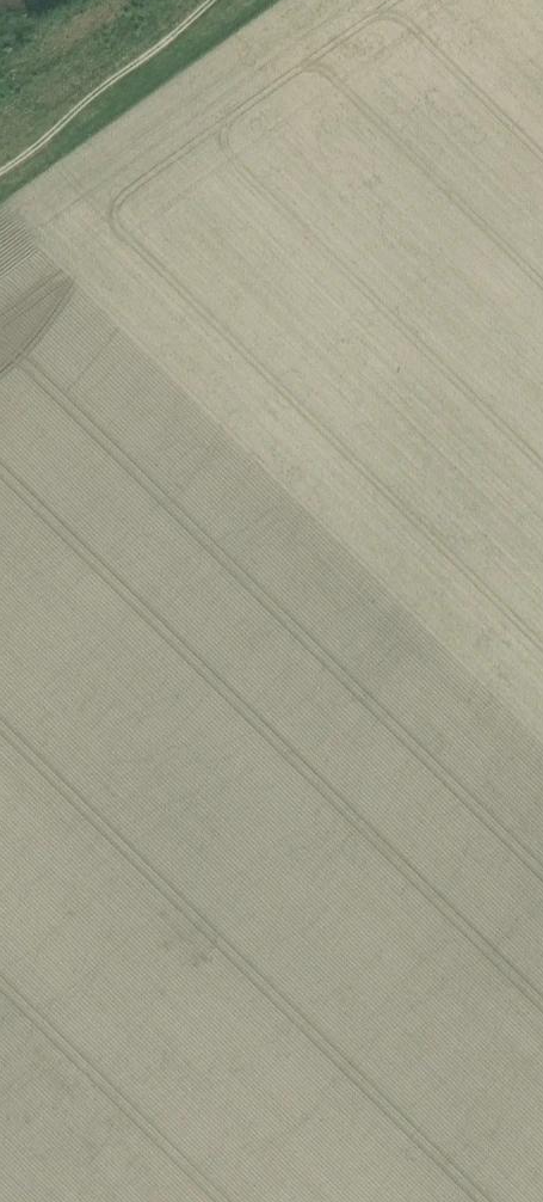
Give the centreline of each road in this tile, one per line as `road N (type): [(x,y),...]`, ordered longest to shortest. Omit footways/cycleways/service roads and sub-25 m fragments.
road 1 (track): [(212,0),(0,168)]

